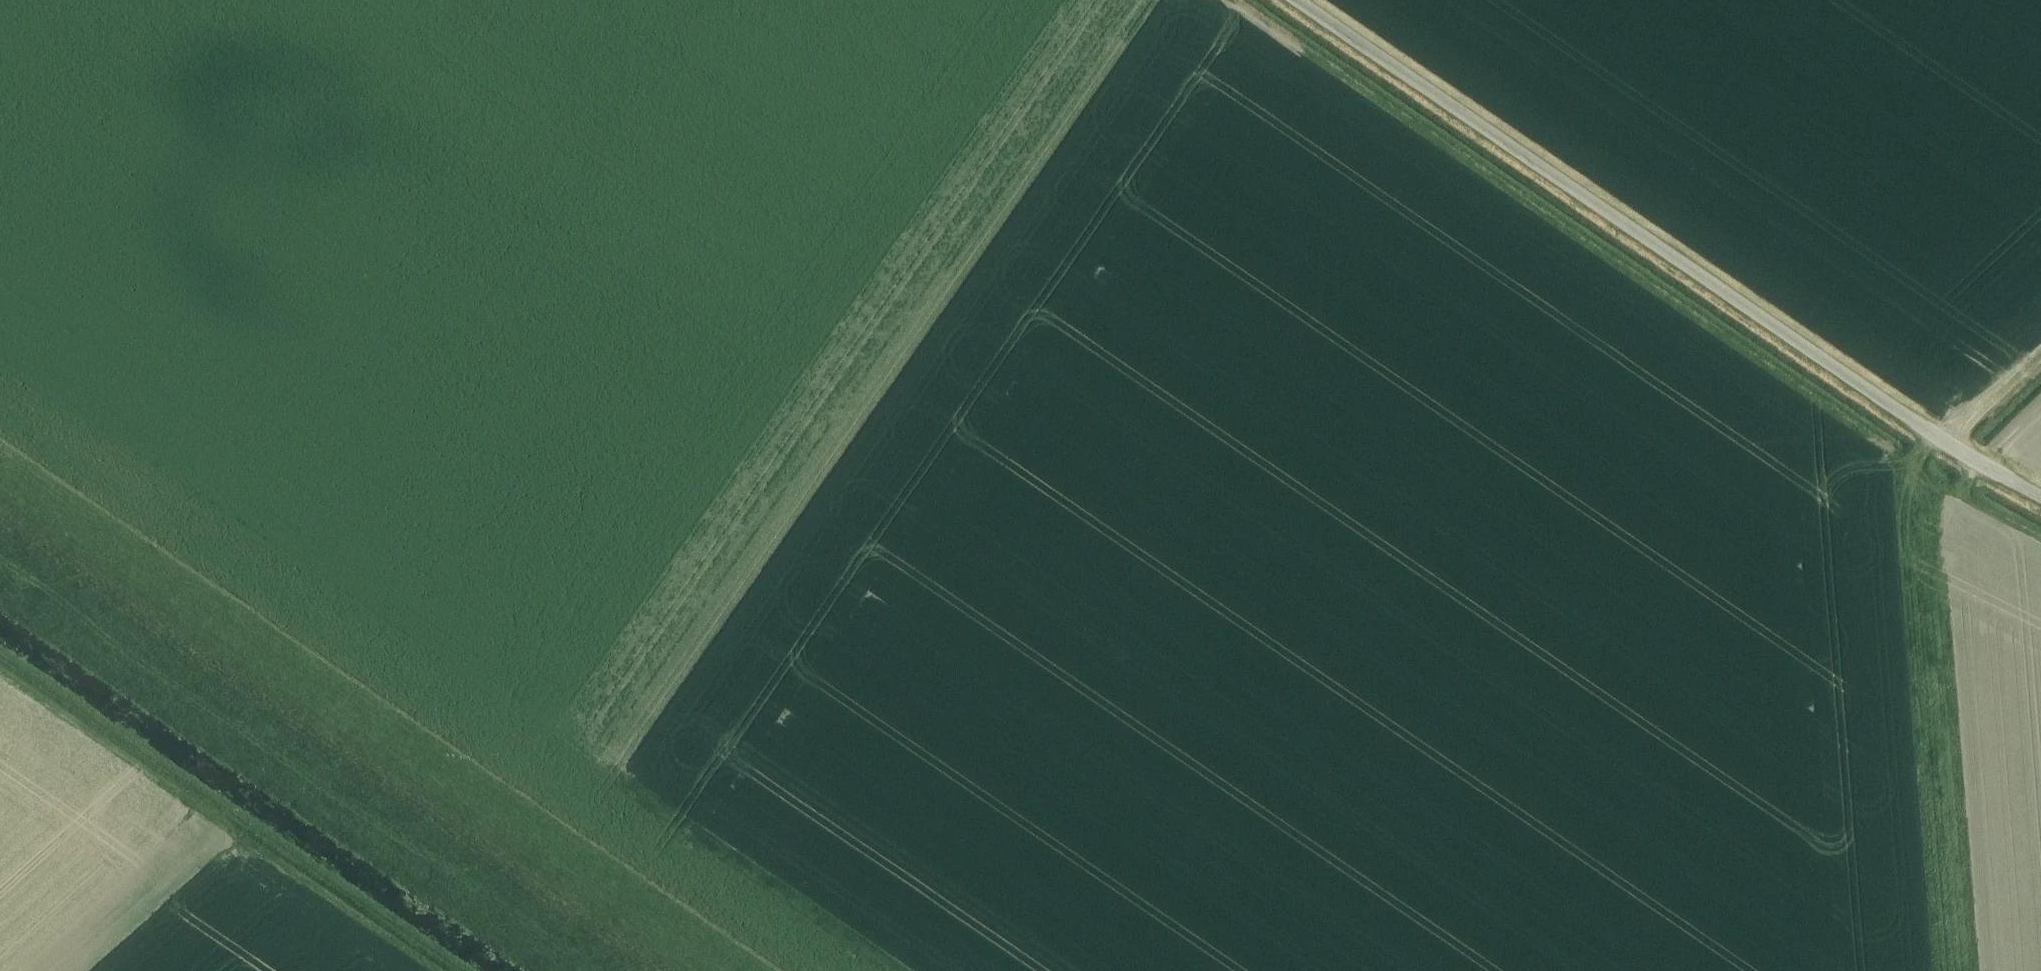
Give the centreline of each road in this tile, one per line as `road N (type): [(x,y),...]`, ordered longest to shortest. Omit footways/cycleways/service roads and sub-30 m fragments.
road 1 (unclassified): [(2040,497),(1881,399),(1297,0)]
road 2 (track): [(1949,442),(2040,356)]

